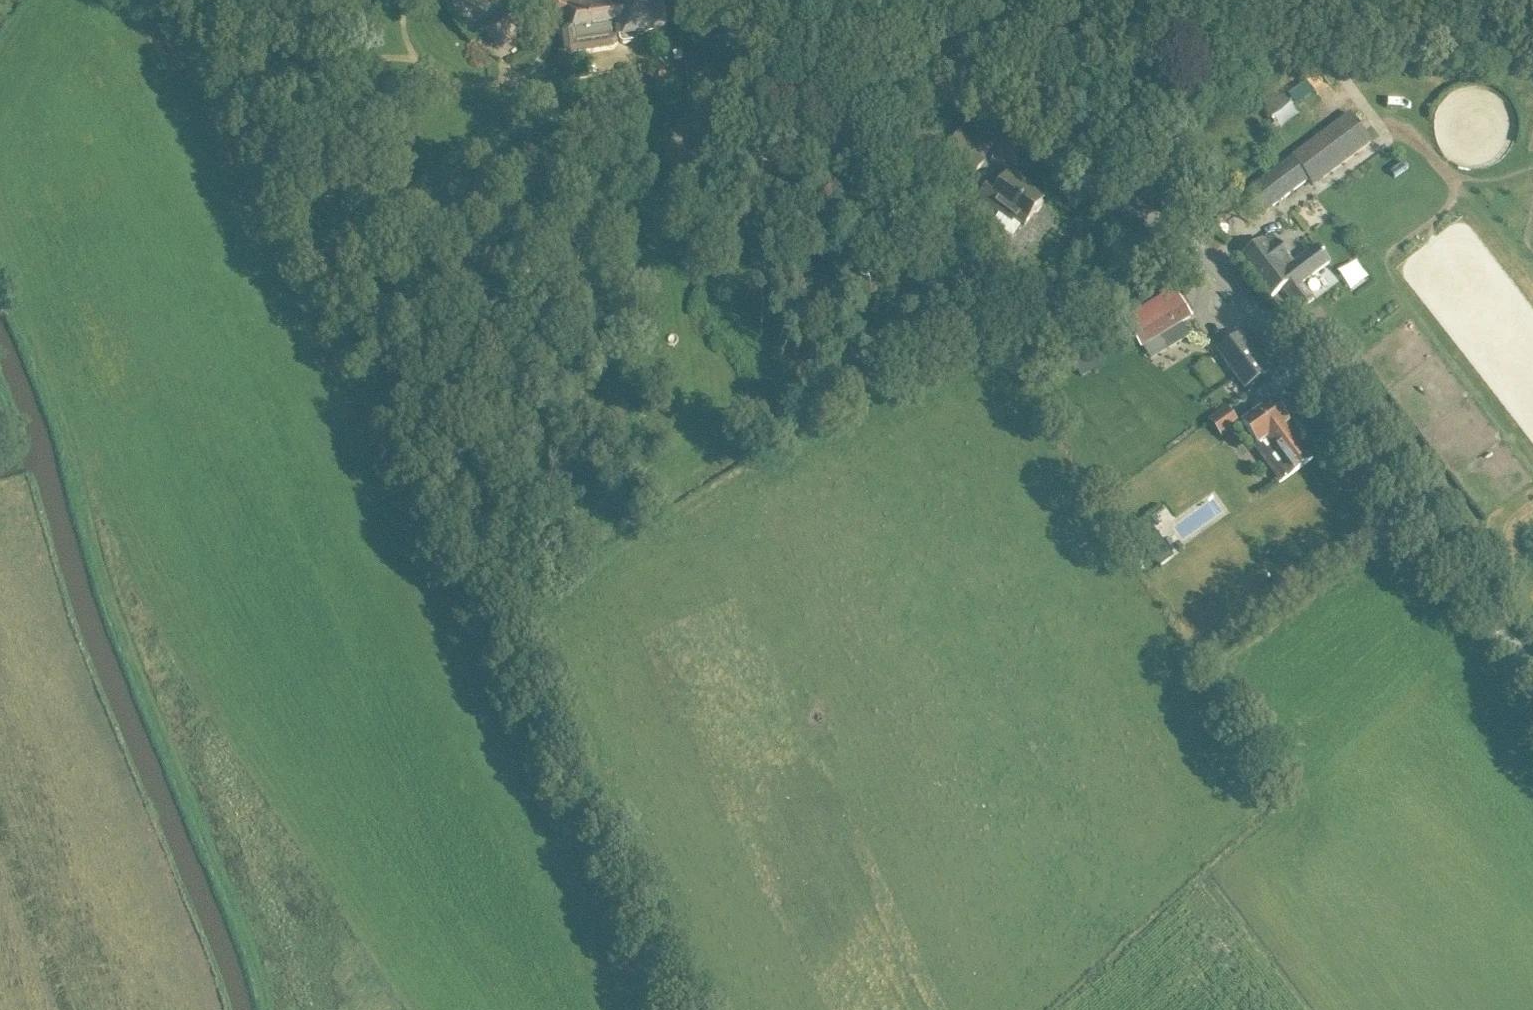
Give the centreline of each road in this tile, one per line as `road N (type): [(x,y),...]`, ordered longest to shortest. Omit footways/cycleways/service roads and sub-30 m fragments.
road 1 (unclassified): [(1532,690),(1218,276),(1146,218),(930,75)]
road 2 (unclassified): [(1532,49),(1250,24),(1032,43),(960,58),(930,75)]
road 3 (unclassified): [(930,75),(813,0)]

